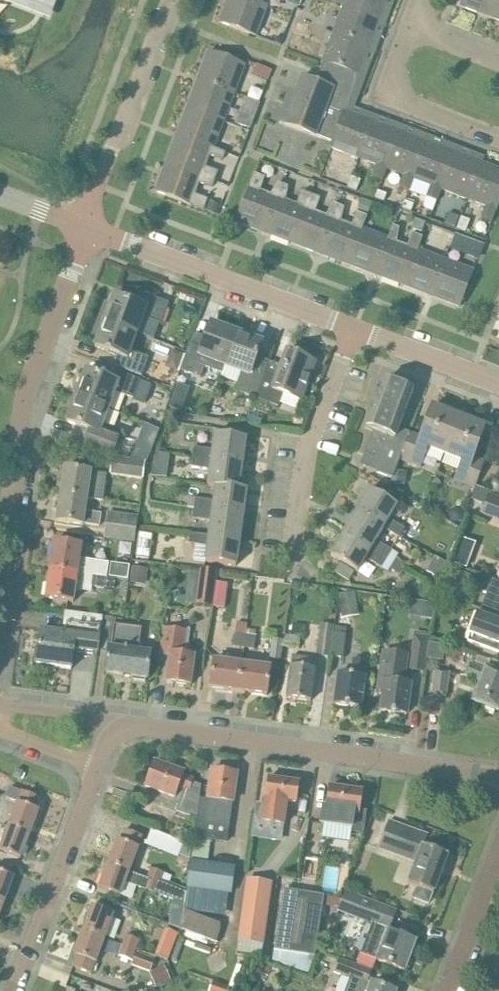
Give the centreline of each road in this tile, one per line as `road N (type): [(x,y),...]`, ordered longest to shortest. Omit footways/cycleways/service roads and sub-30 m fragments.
road 1 (residential): [(117,721),(498,775)]
road 2 (residential): [(0,592),(24,396),(86,224)]
road 3 (residential): [(354,329),(86,224)]
road 4 (residential): [(86,224),(171,0)]
road 5 (residential): [(13,990),(97,767)]
road 6 (residential): [(293,549),(307,445),(354,329)]
road 7 (residential): [(498,382),(354,329)]
road 8 (residential): [(447,990),(498,851)]
road 9 (residential): [(498,143),(384,98)]

